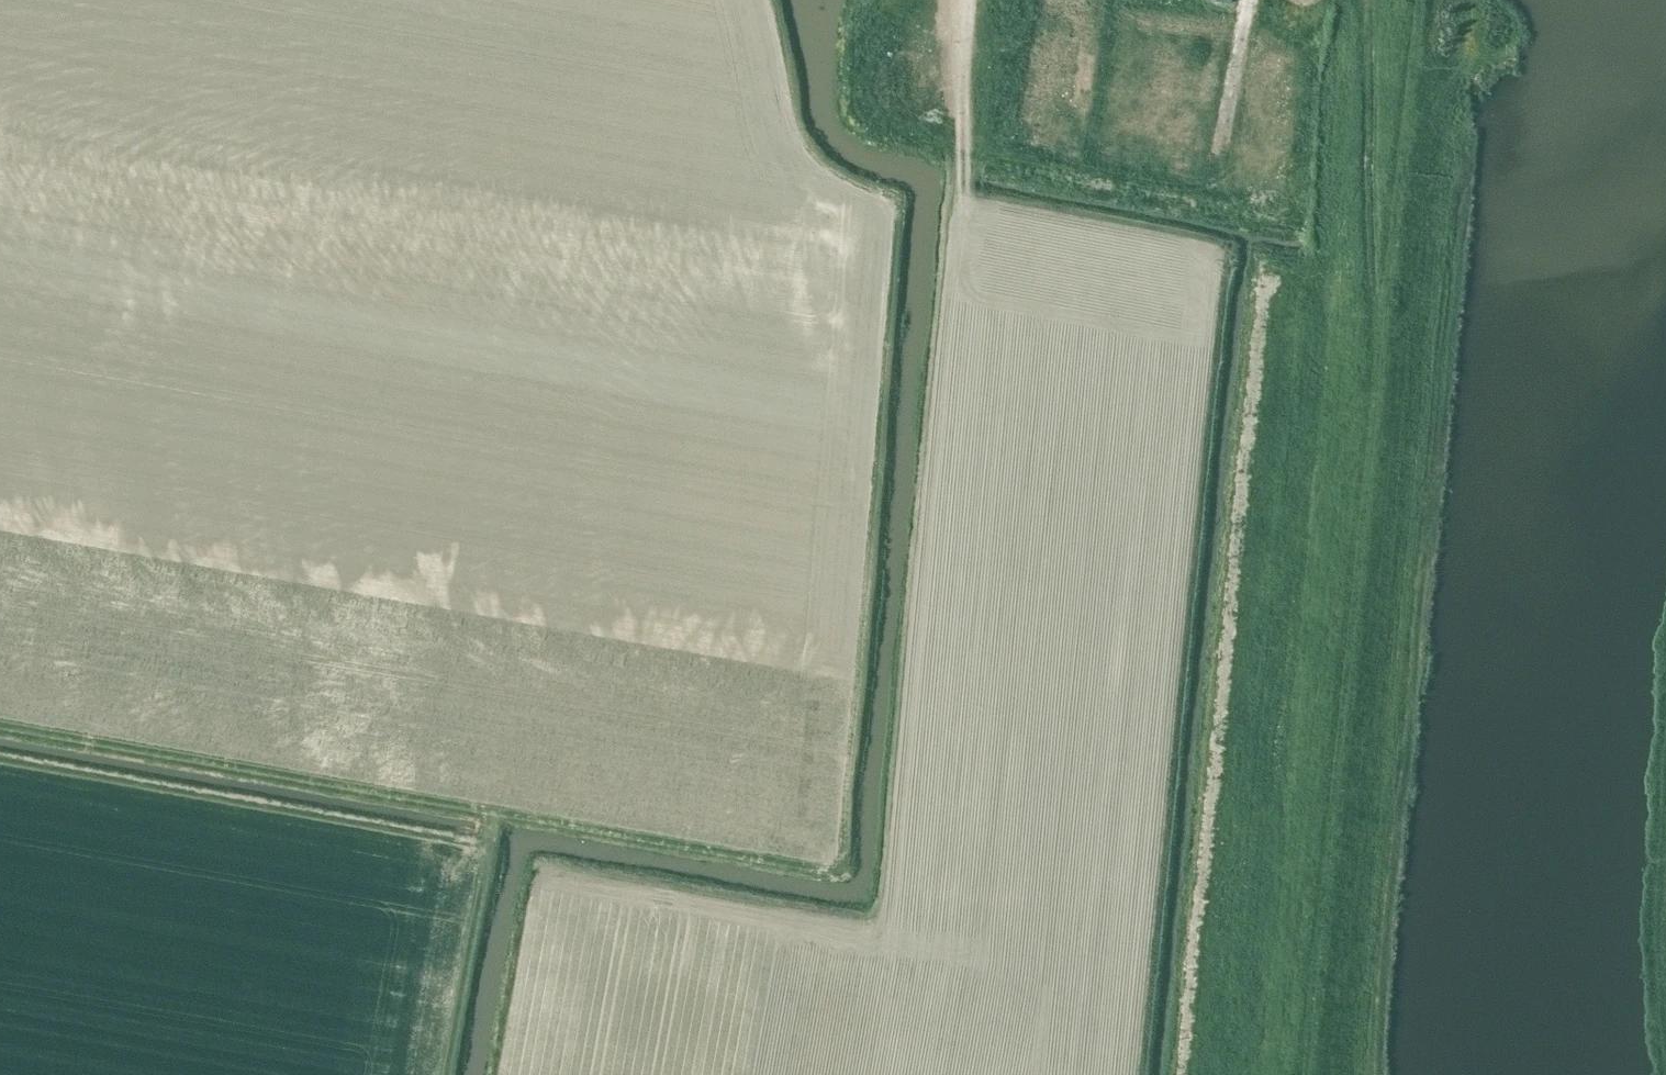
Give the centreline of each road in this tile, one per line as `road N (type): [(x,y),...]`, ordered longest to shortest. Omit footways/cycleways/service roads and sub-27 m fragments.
road 1 (track): [(1379,388),(1370,0)]

